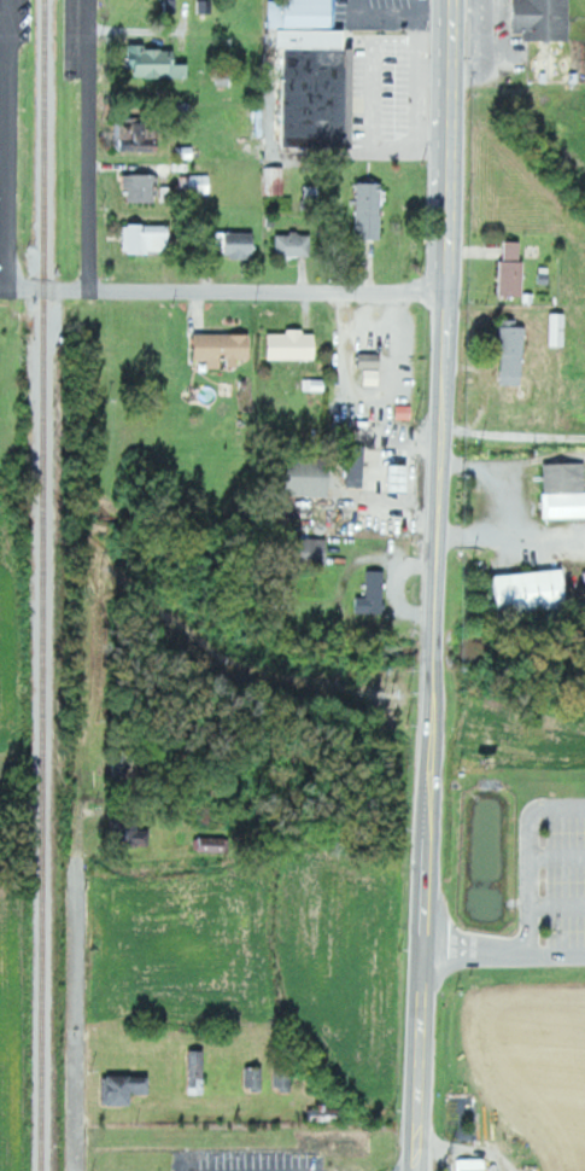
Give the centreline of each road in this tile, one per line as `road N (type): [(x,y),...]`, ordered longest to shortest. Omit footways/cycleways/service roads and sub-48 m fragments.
road 1 (primary): [(420,990),(452,0)]
road 2 (residential): [(446,296),(86,287)]
road 3 (residential): [(82,1170),(81,854)]
road 4 (residential): [(11,0),(6,290)]
road 5 (residential): [(86,287),(90,0)]
road 6 (primary): [(411,1170),(420,990)]

